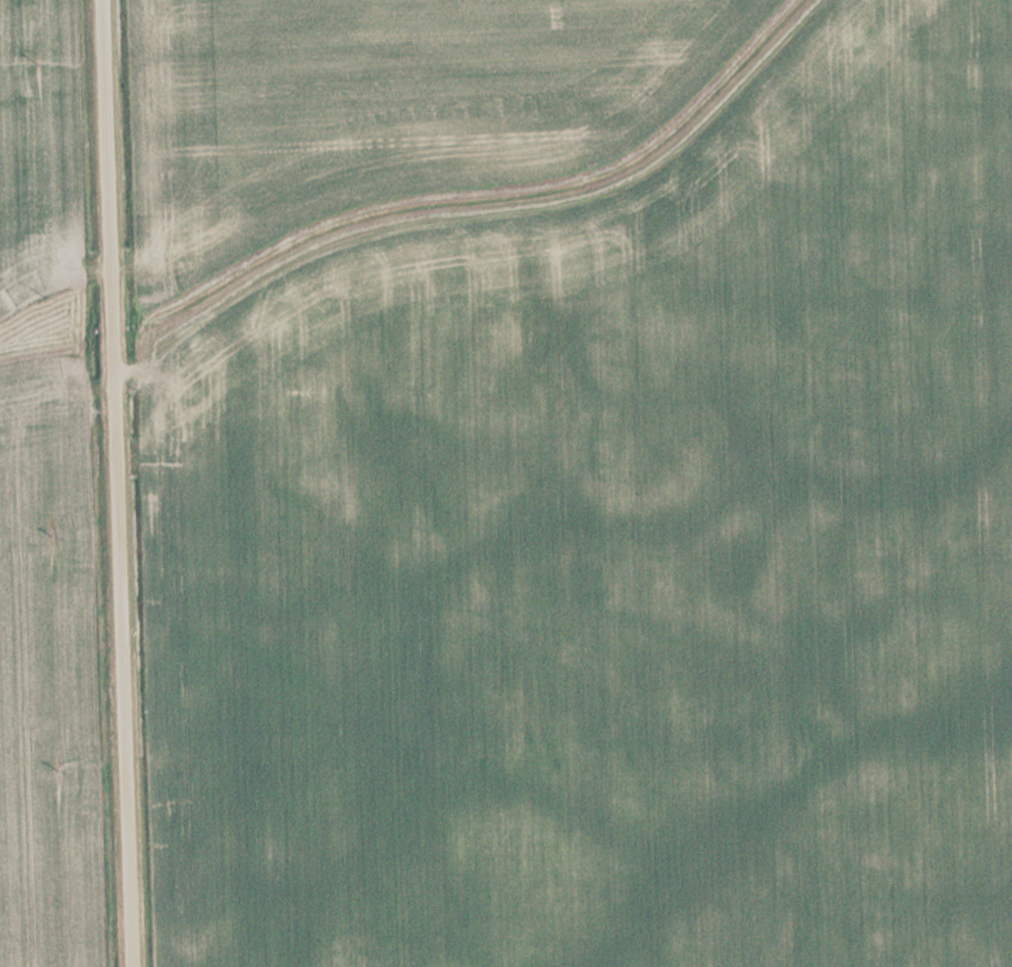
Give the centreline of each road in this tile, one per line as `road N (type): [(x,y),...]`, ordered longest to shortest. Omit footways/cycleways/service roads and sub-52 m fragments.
road 1 (residential): [(104,0),(135,966)]

